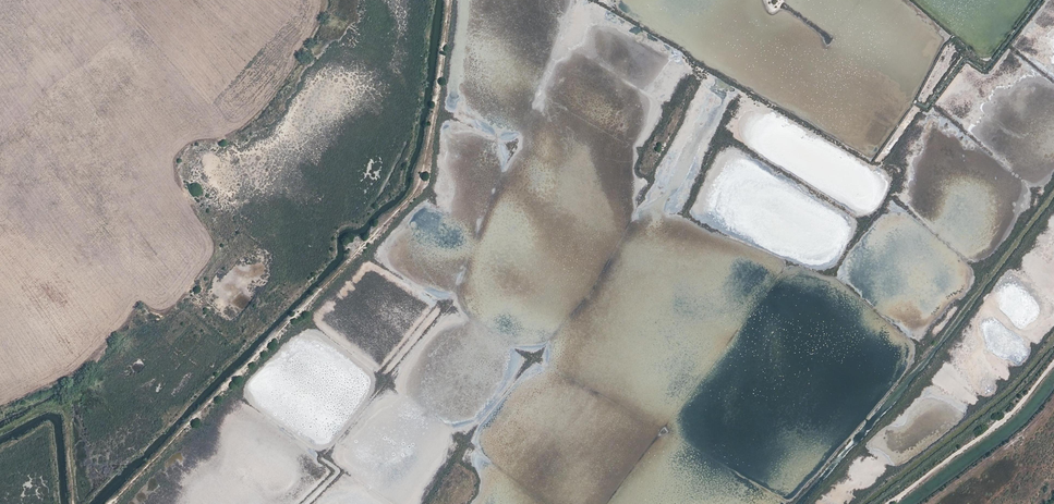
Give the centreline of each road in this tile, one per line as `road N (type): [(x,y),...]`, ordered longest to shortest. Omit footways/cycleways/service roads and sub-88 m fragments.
road 1 (track): [(894,503),(1017,408),(1053,362)]

